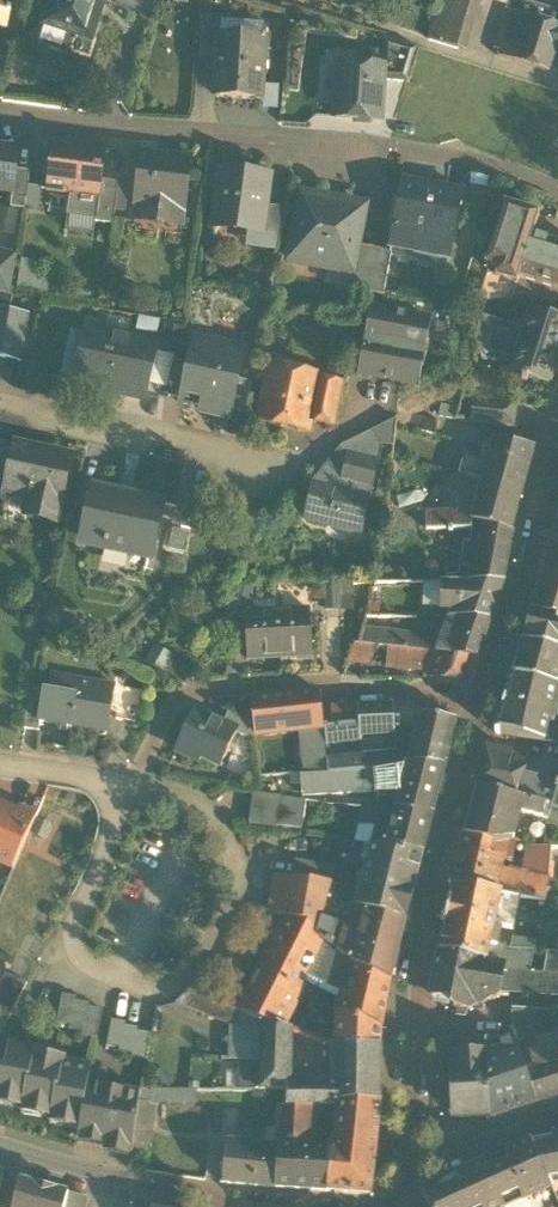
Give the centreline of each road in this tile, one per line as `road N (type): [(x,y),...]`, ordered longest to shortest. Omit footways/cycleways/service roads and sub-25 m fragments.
road 1 (residential): [(0,111),(120,130),(371,146),(504,169),(557,195)]
road 2 (residential): [(480,704),(422,957),(386,1205)]
road 3 (residential): [(132,788),(163,712),(192,694),(323,683),(480,704)]
road 4 (residential): [(332,443),(268,479),(0,414)]
road 5 (residential): [(557,438),(480,704)]
road 6 (residential): [(557,1120),(439,1158),(386,1205)]
road 7 (residential): [(264,1206),(104,1179)]
road 8 (residential): [(0,764),(132,788)]

